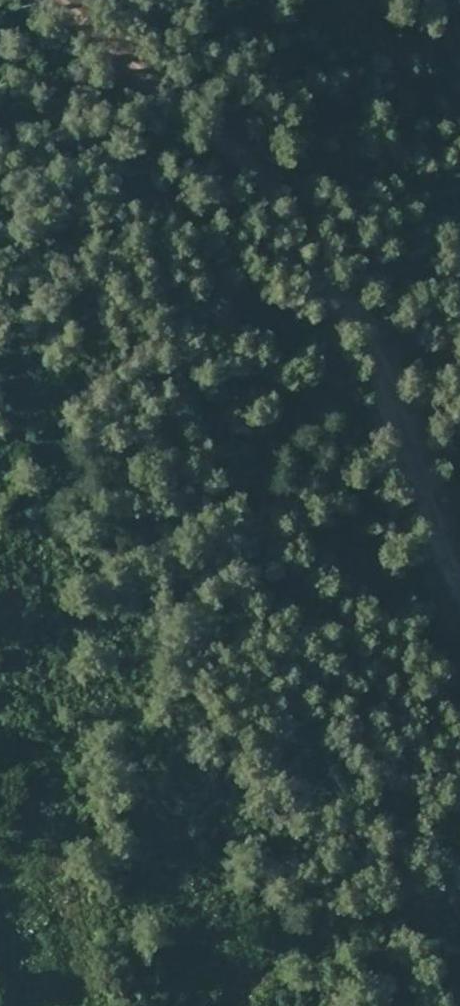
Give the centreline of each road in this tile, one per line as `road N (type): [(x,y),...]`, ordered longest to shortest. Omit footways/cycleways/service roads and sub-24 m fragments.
road 1 (track): [(47,0),(233,162),(313,247),(374,358),(459,587)]

